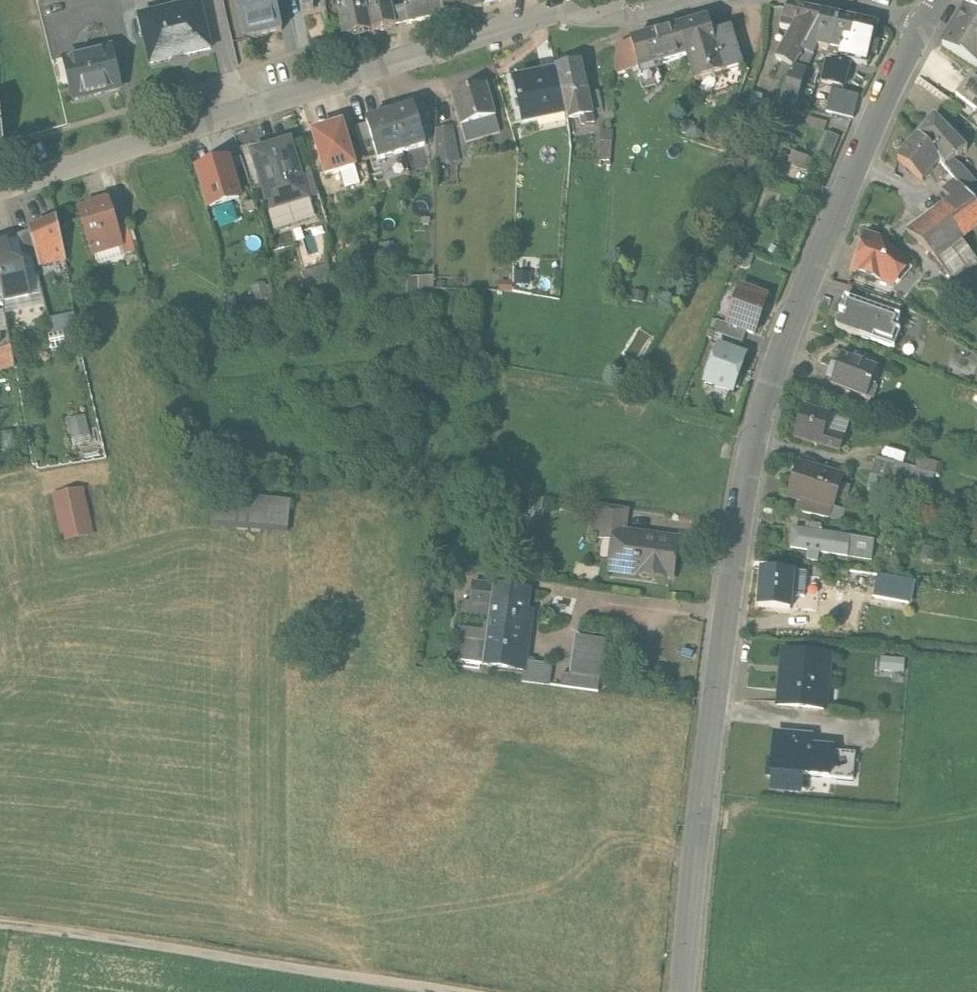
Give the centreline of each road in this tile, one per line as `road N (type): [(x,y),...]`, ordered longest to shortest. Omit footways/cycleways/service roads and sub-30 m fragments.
road 1 (unclassified): [(683,991),(713,708),(753,447),(811,272),(922,24)]
road 2 (residential): [(0,186),(564,0)]
road 3 (track): [(0,926),(431,991)]

